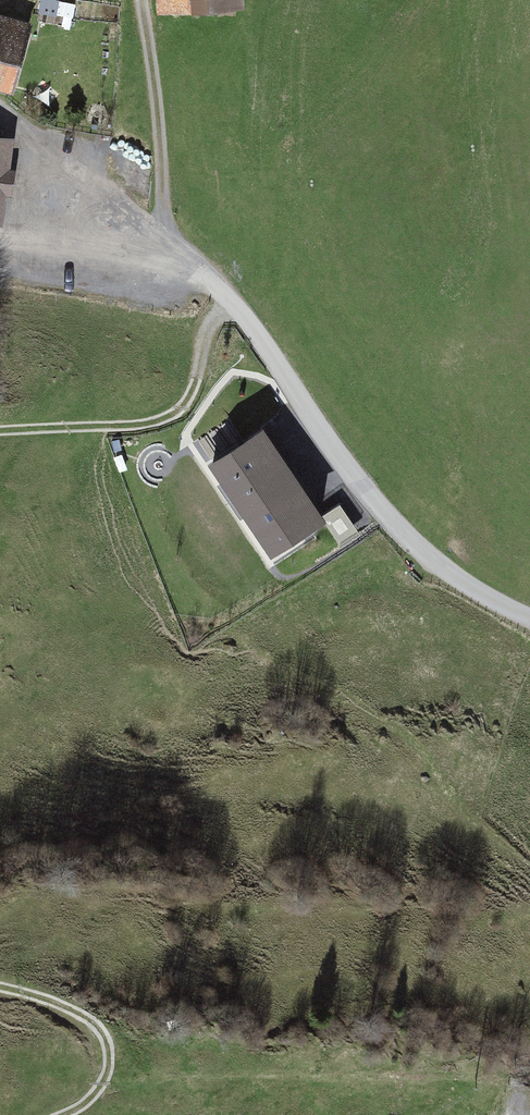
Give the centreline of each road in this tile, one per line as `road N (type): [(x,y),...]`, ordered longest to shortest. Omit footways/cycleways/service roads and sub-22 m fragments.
road 1 (unclassified): [(529,617),(437,571),(232,306),(188,269)]
road 2 (track): [(0,430),(95,428),(187,412),(217,316),(232,306)]
road 3 (track): [(68,1114),(108,1072),(97,1023),(0,995)]
road 4 (track): [(0,244),(188,269)]

